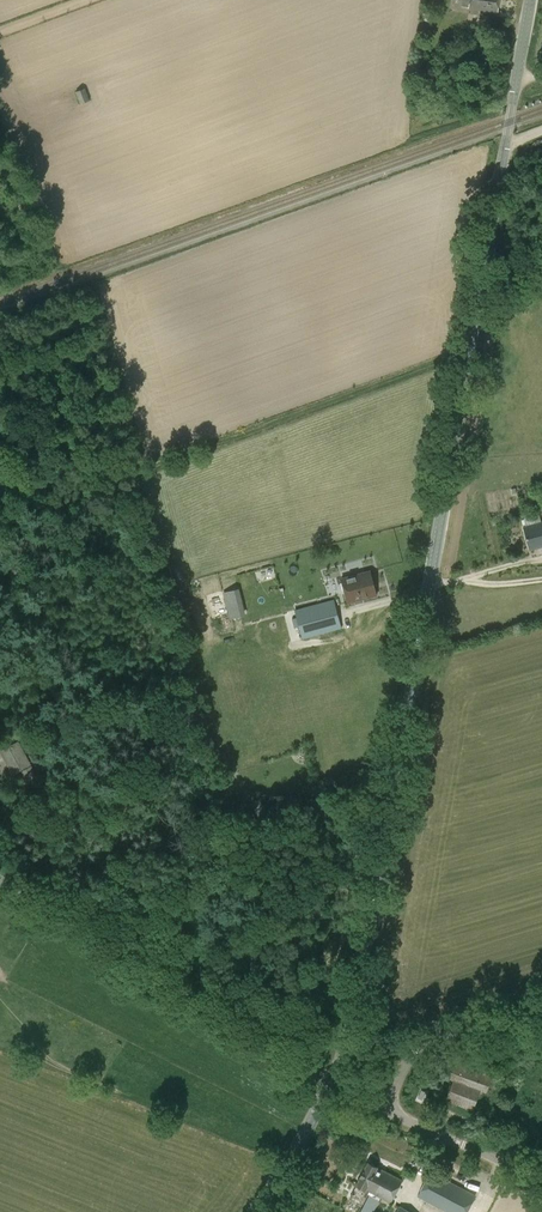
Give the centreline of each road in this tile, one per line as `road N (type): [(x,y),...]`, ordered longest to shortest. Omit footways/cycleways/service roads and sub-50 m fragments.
road 1 (unclassified): [(328,1077),(340,1052),(532,0)]
road 2 (unclassified): [(328,1077),(0,880)]
road 3 (unclassified): [(409,1120),(416,1056),(424,1048),(541,1012)]
road 4 (unclassified): [(250,1211),(328,1077)]
road 5 (unclassified): [(541,1180),(409,1120)]

